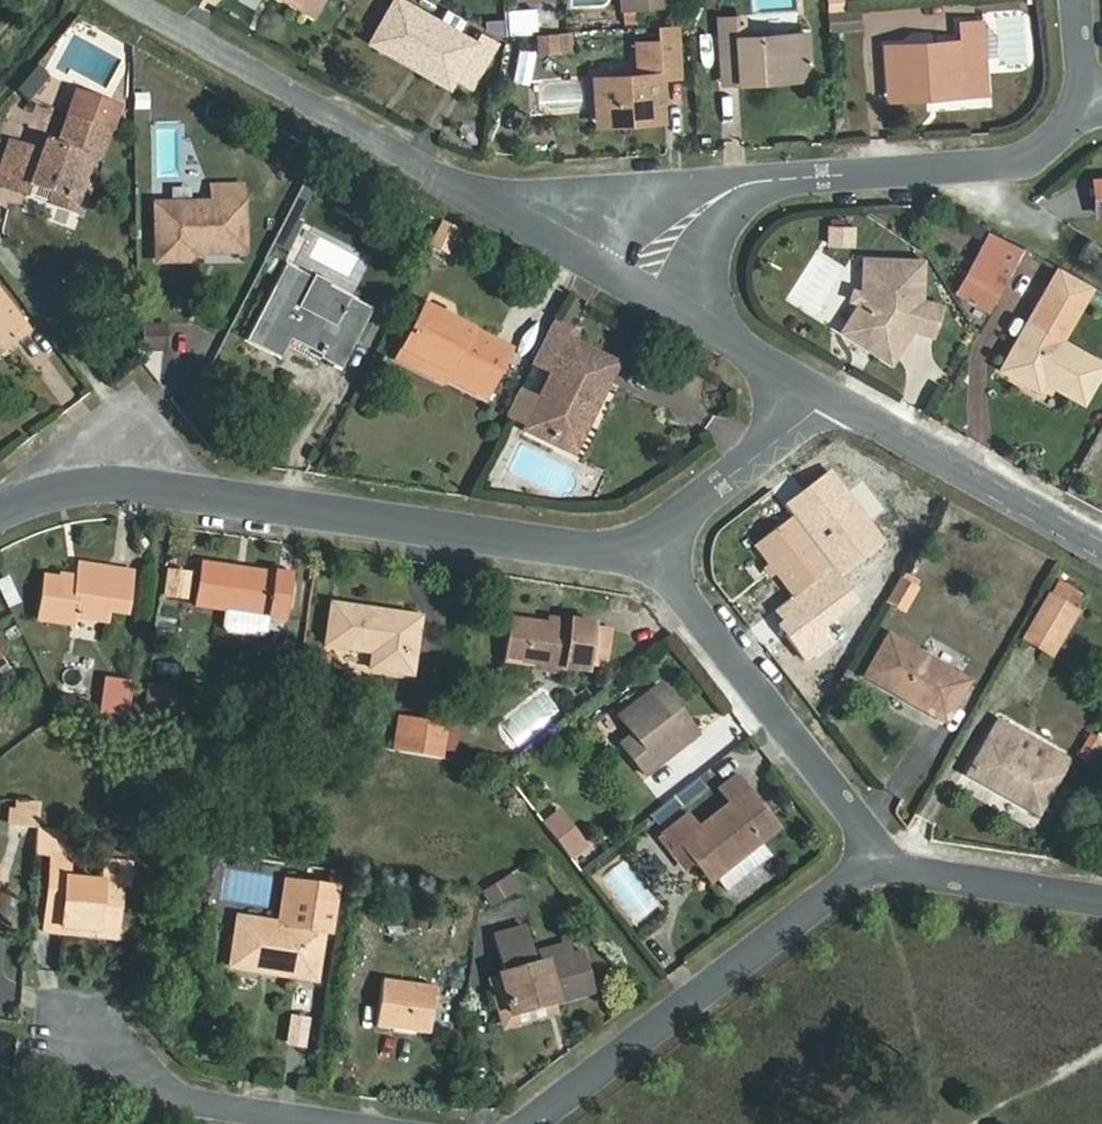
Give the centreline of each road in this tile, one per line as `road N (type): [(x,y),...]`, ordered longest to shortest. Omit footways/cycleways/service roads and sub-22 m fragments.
road 1 (residential): [(0,512),(52,492),(154,484),(584,546),(651,537)]
road 2 (residential): [(642,293),(148,10)]
road 3 (residential): [(1098,117),(1013,183),(707,195),(642,293)]
road 4 (residential): [(524,1123),(844,882),(873,868)]
road 5 (residential): [(873,868),(867,831),(676,583),(651,537)]
road 6 (residential): [(95,1007),(87,1092),(325,1123)]
road 7 (residential): [(1101,547),(819,391)]
road 8 (residential): [(1101,898),(873,868)]
road 9 (residential): [(651,537),(819,391)]
road 10 (residential): [(819,391),(642,293)]

